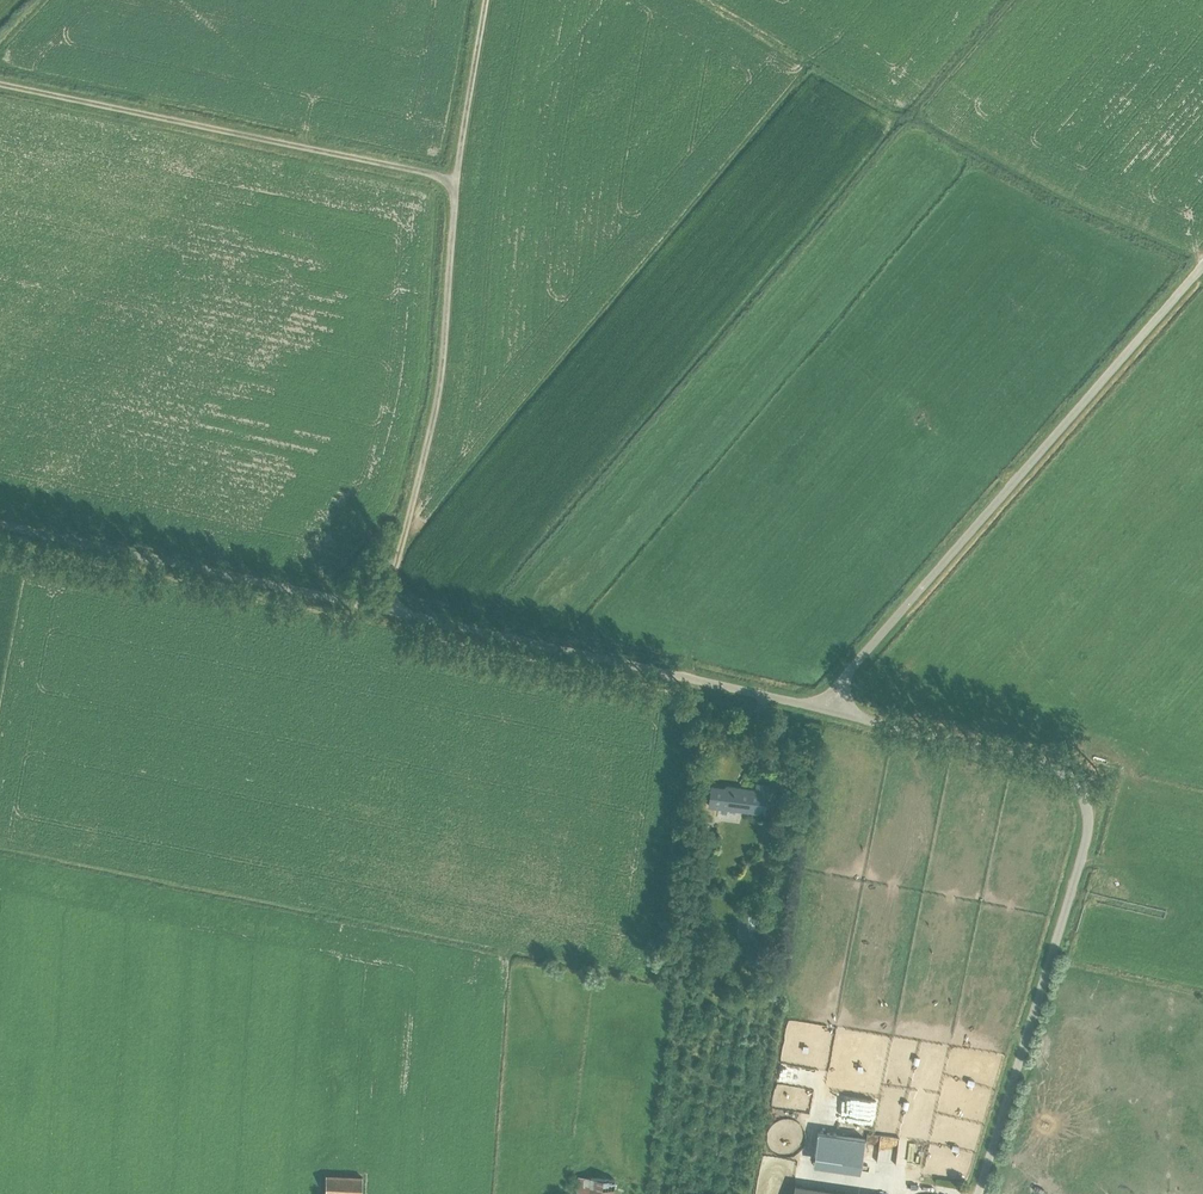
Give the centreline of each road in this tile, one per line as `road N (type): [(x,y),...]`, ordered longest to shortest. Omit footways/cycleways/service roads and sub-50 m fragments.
road 1 (unclassified): [(826,709),(0,524)]
road 2 (track): [(487,0),(452,181),(0,83)]
road 3 (unclassified): [(826,709),(1202,265)]
road 4 (track): [(452,181),(438,388),(389,610)]
road 5 (unclassified): [(1087,840),(979,1193)]
road 6 (unclassified): [(1087,840),(1086,802),(1048,764),(826,709)]

